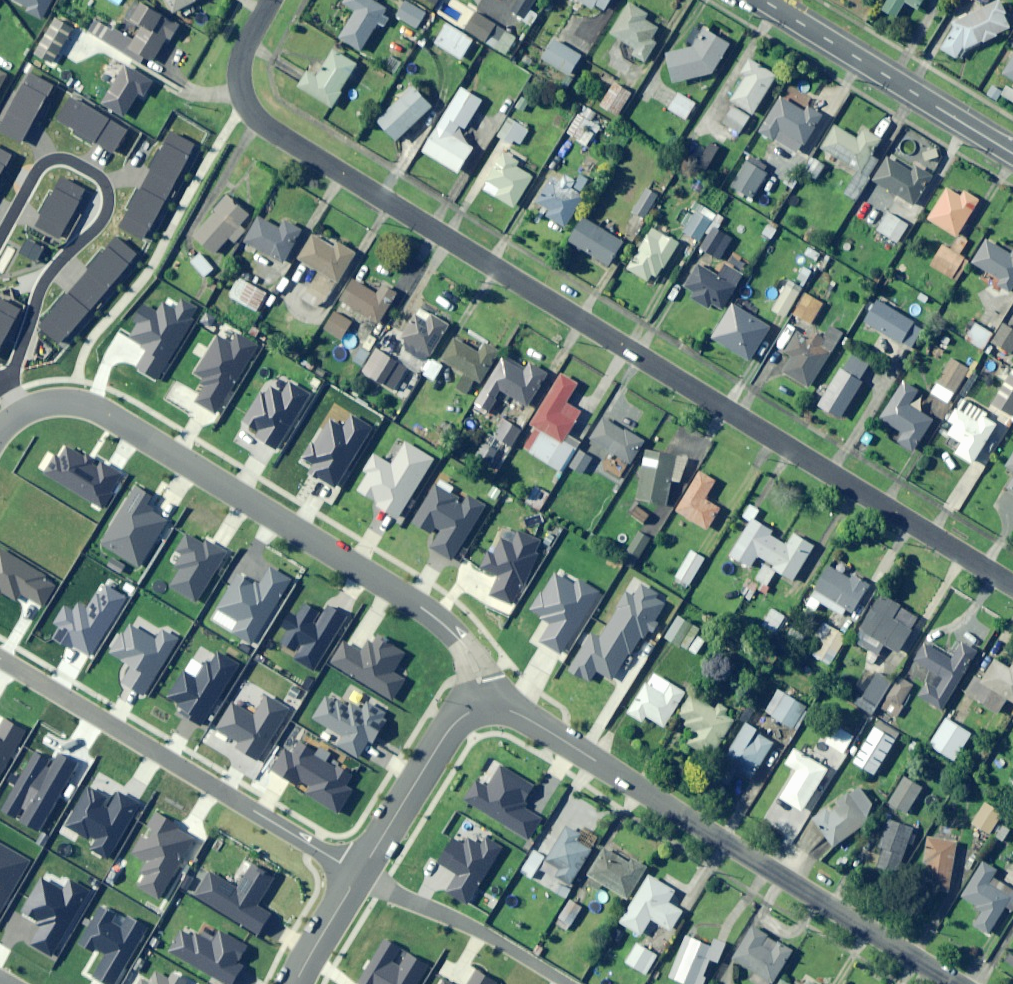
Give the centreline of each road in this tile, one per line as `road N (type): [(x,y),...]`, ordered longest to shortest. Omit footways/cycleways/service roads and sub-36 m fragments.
road 1 (residential): [(1012,581),(259,123),(238,91),(238,60),(271,0)]
road 2 (residential): [(21,415),(46,403),(94,405),(420,607),(457,637),(491,702)]
road 3 (residential): [(491,702),(518,710),(960,983)]
road 4 (residential): [(359,874),(0,658)]
road 5 (residential): [(0,238),(36,169),(52,160),(104,182),(107,214),(43,287),(12,373)]
road 6 (tertiary): [(1012,154),(763,0)]
road 7 (residential): [(359,874),(440,910),(565,983)]
road 8 (residential): [(491,702),(453,725),(359,874)]
road 9 (residential): [(359,874),(296,983)]

